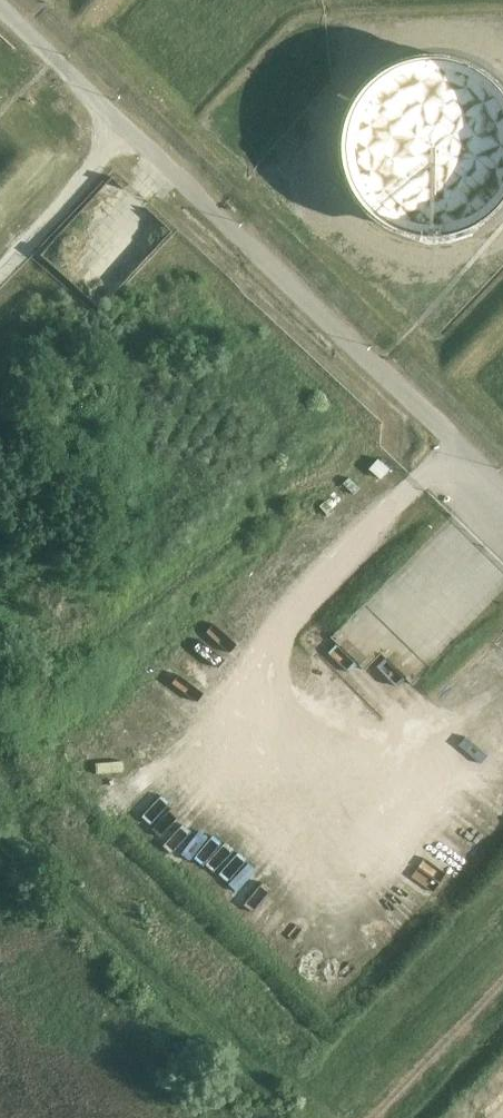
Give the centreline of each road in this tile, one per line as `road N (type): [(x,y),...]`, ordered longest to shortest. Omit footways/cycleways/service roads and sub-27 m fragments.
road 1 (unclassified): [(502,485),(125,129)]
road 2 (unclassified): [(125,129),(0,260)]
road 3 (unclassified): [(125,129),(0,11)]

